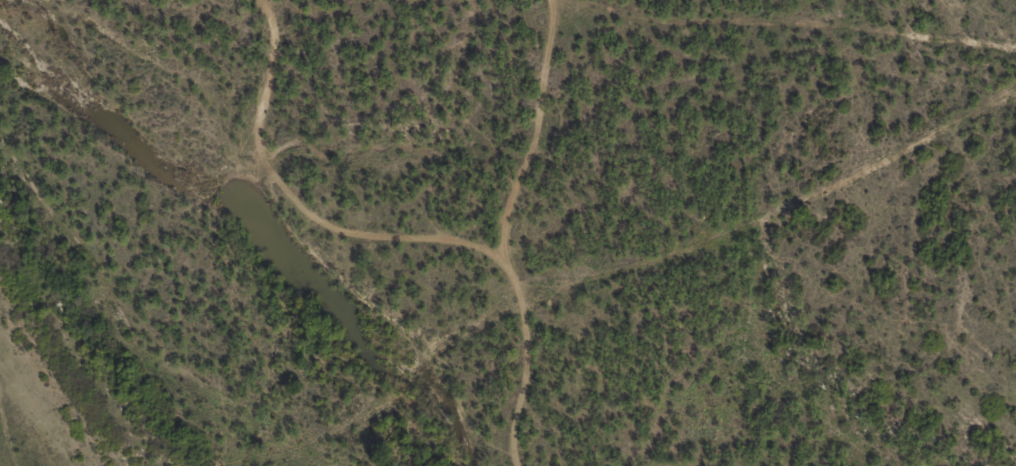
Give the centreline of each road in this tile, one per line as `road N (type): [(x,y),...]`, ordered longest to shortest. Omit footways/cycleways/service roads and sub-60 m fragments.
road 1 (residential): [(539,465),(525,0)]

